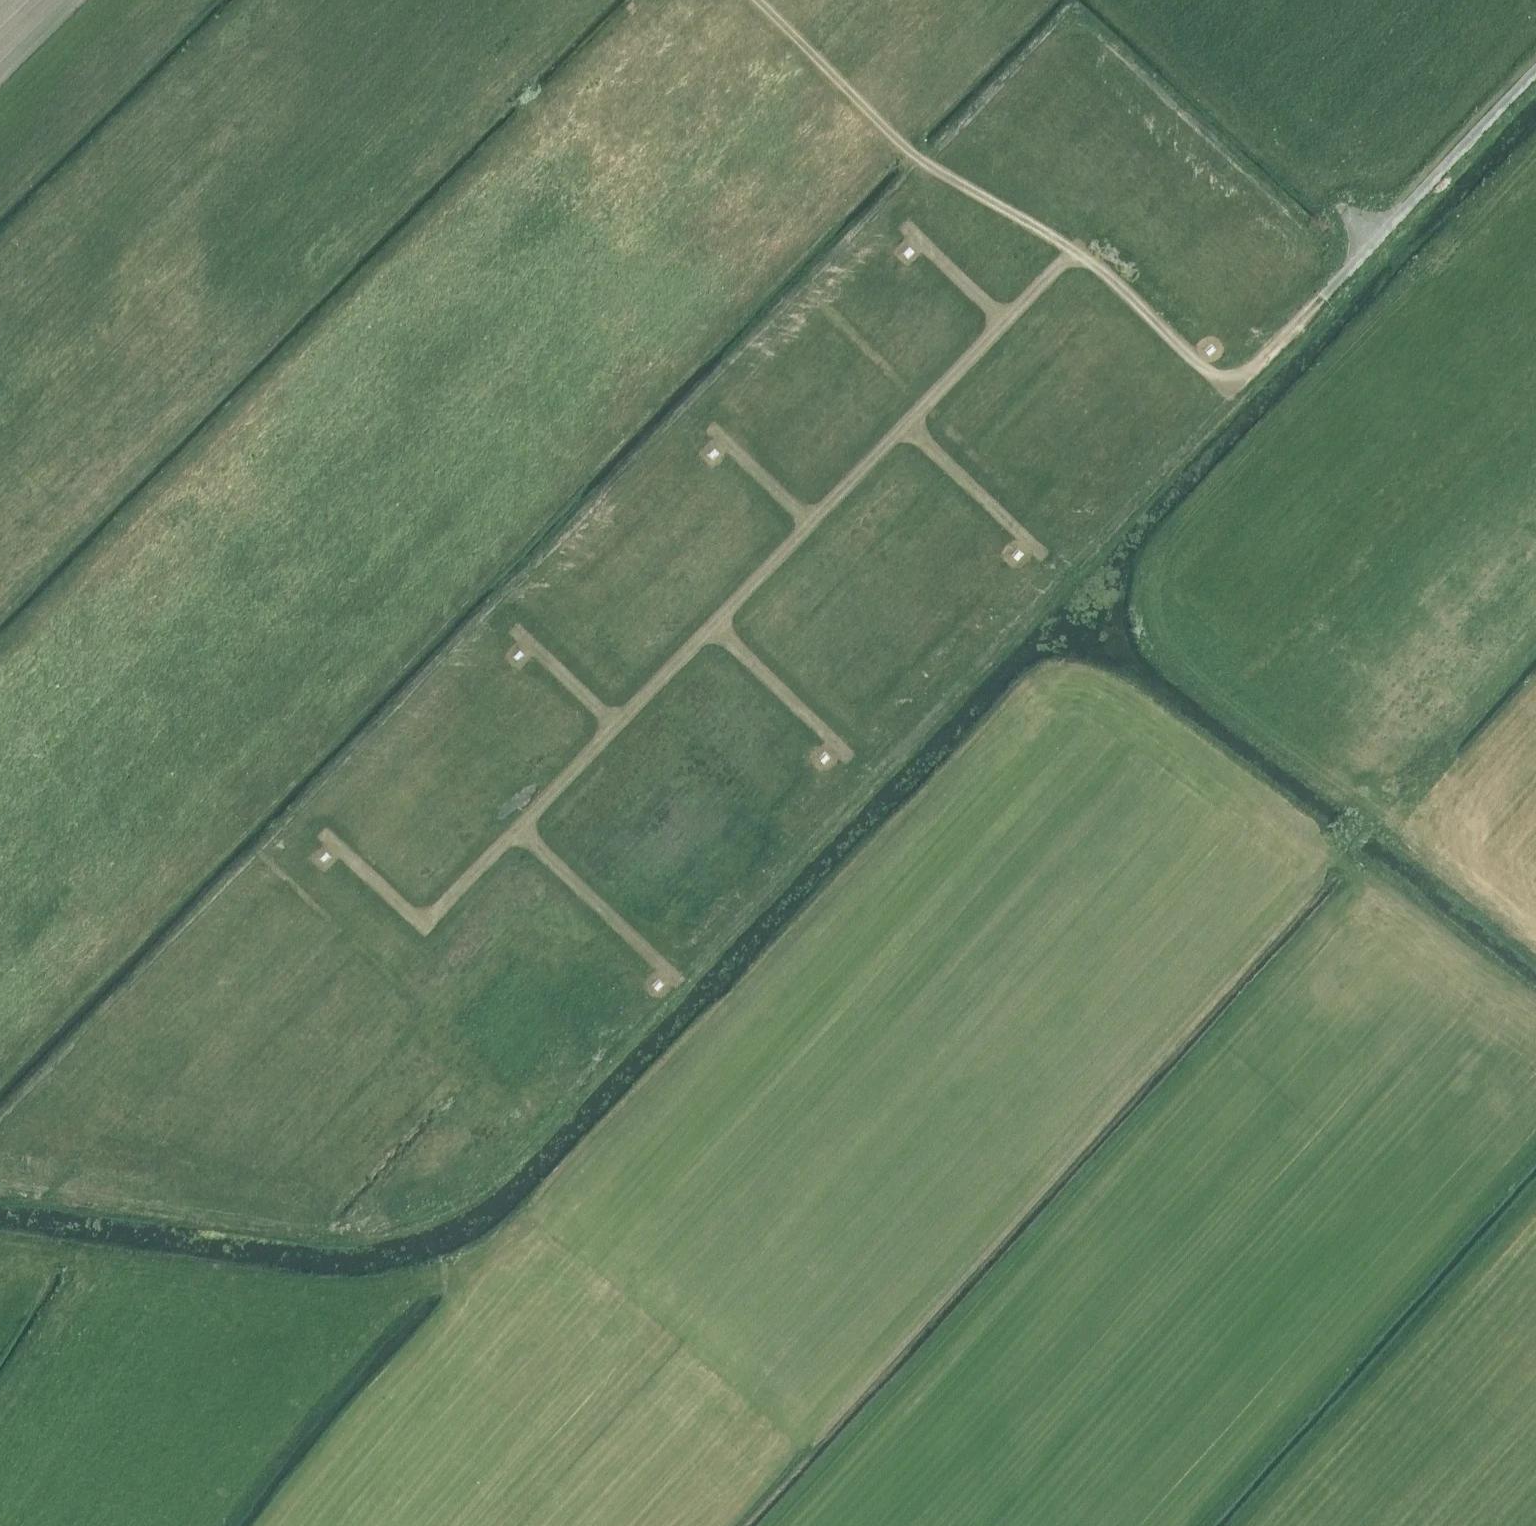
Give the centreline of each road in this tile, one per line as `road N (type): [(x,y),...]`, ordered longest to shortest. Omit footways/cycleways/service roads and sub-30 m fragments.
road 1 (track): [(1327,293),(1235,381),(1213,381),(1087,265),(932,167),(874,120),(754,0)]
road 2 (unclassified): [(1327,293),(1535,73)]

